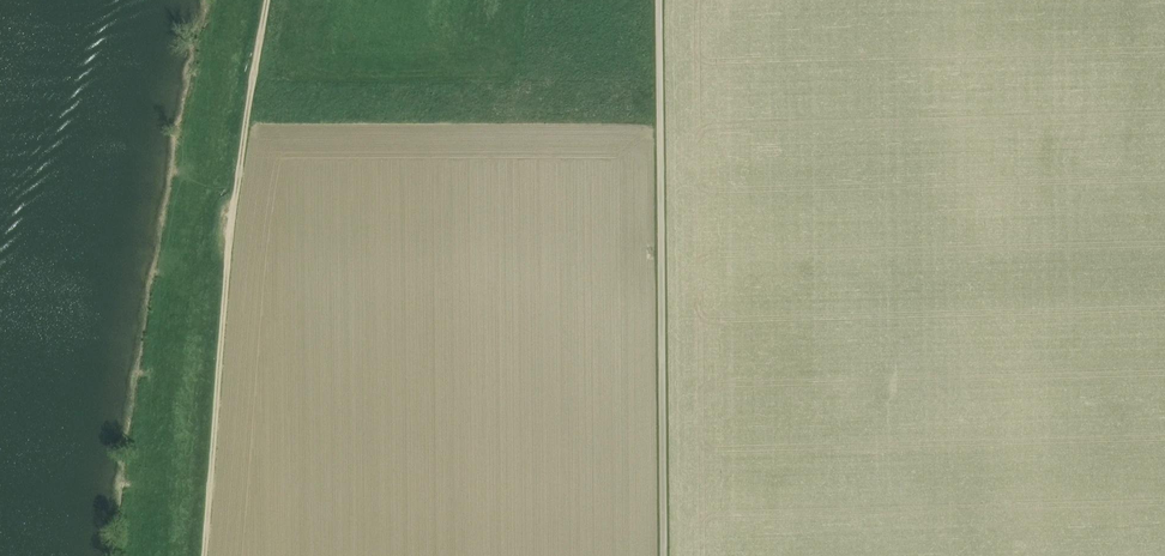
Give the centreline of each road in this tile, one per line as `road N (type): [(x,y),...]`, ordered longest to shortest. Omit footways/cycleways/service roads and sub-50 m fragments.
road 1 (track): [(267,0),(226,268),(204,555)]
road 2 (track): [(660,0),(665,555)]

